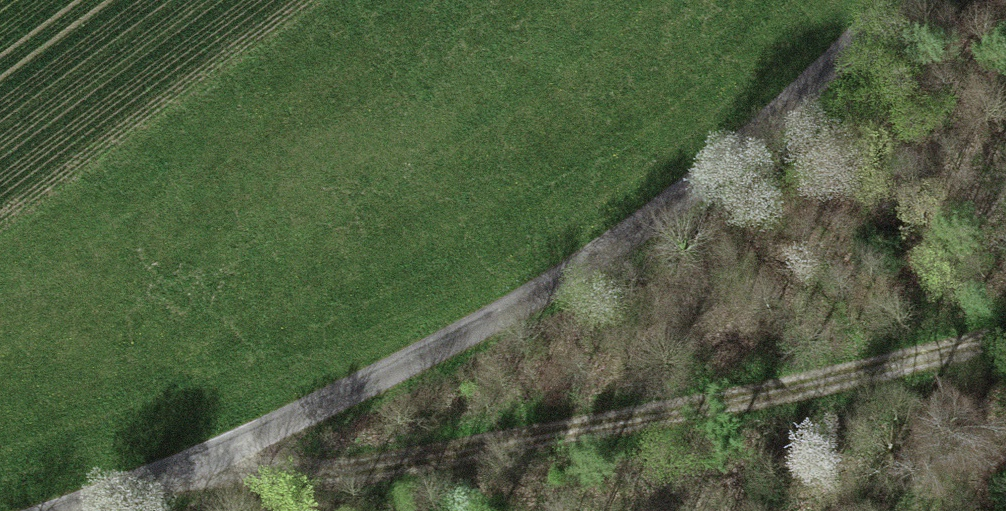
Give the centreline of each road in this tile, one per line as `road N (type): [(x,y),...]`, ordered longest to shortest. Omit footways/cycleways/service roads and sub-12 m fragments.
road 1 (track): [(146,510),(558,348),(787,181),(954,0)]
road 2 (track): [(1005,338),(590,424),(241,474)]

